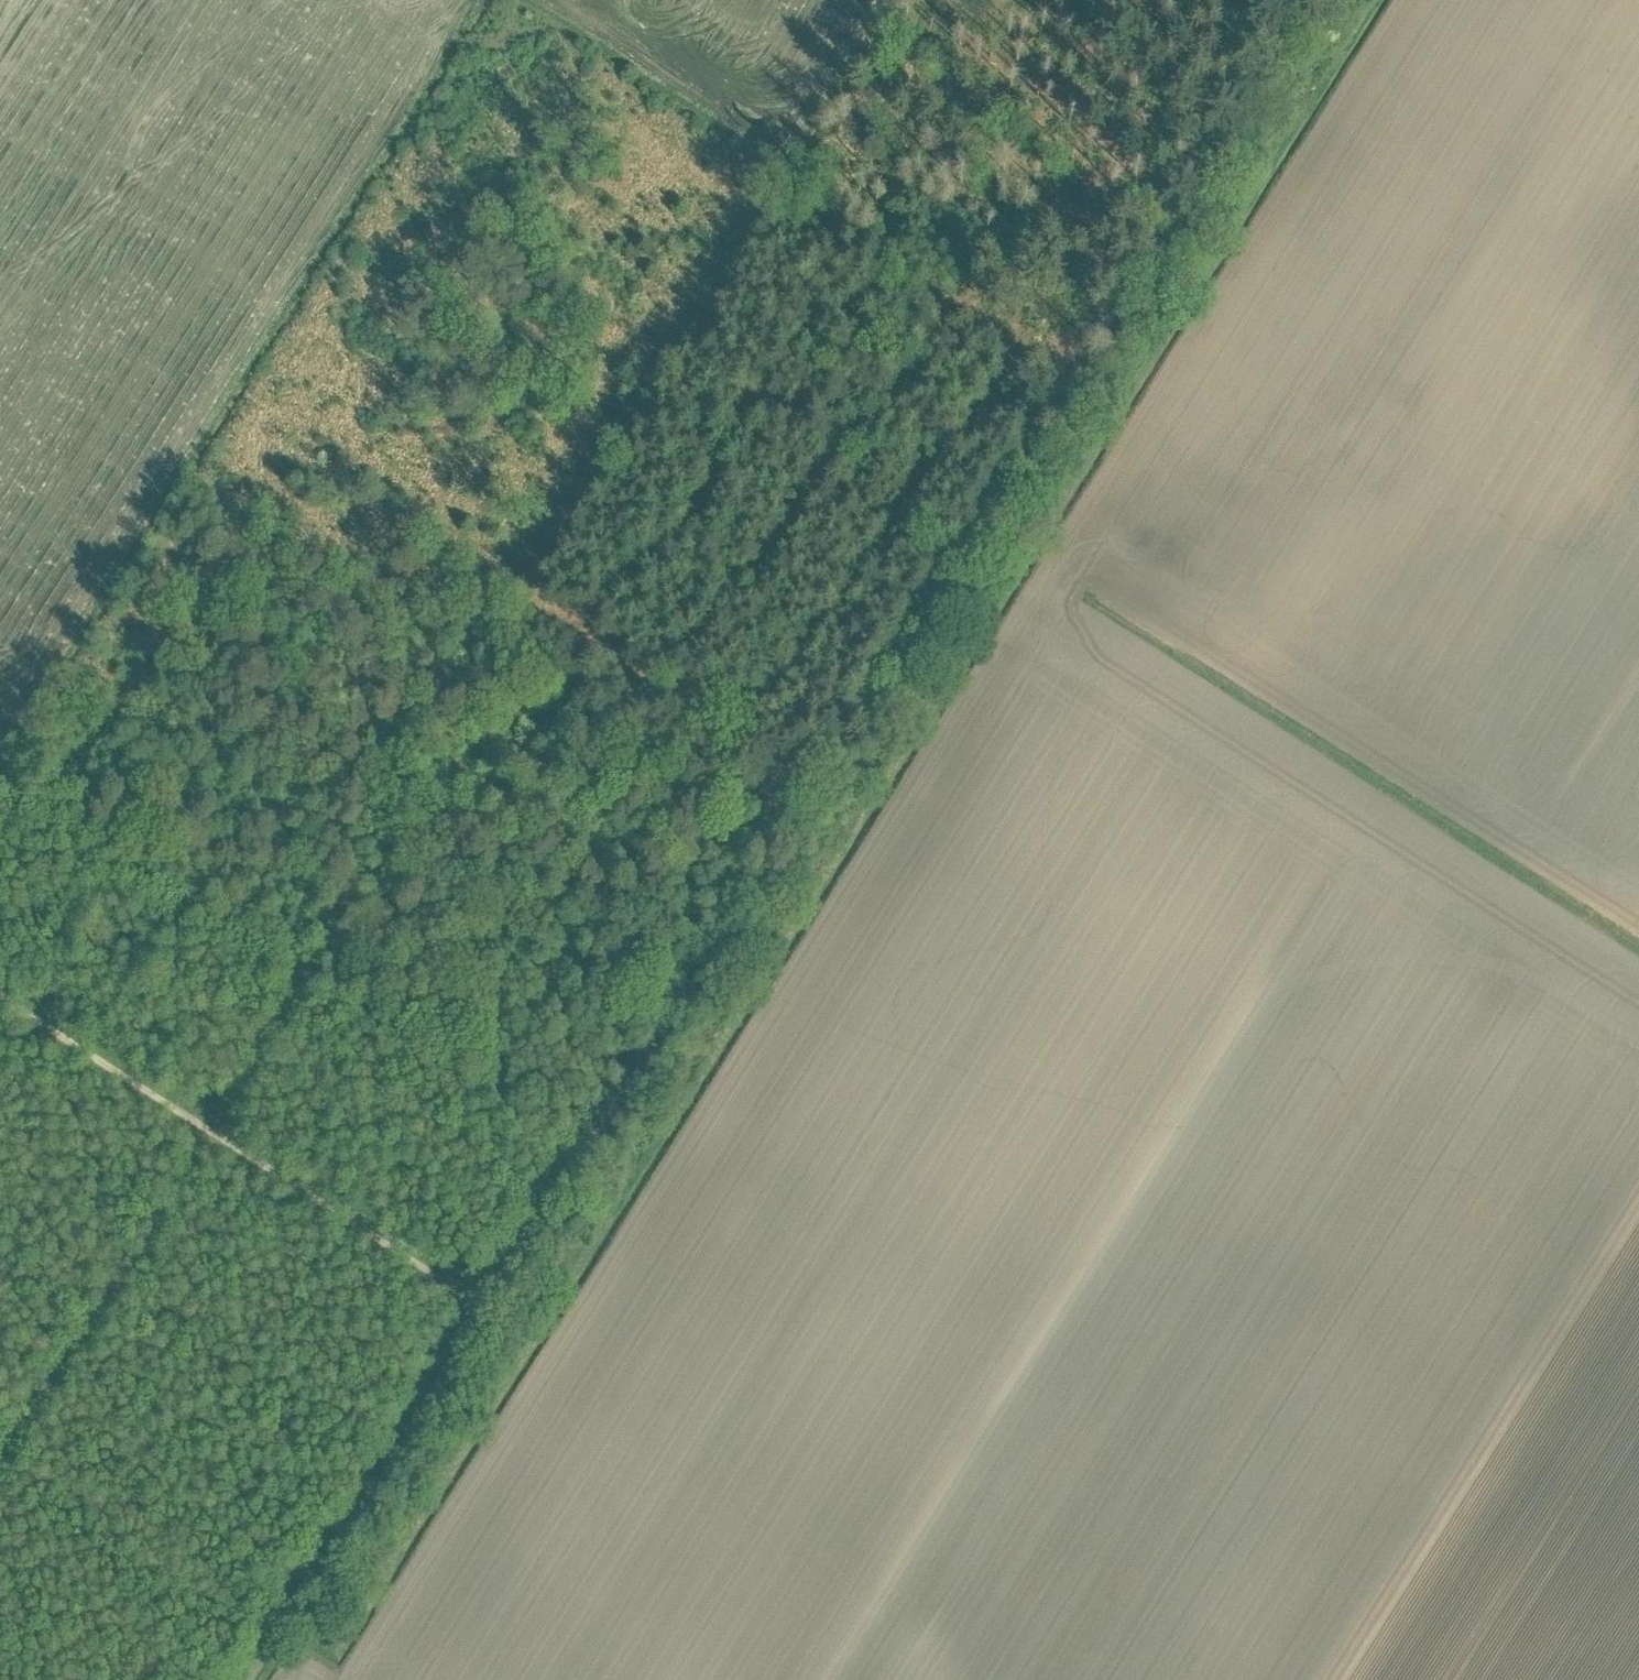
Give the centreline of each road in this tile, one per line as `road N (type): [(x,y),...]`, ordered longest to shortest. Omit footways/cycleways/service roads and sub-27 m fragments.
road 1 (track): [(239,1679),(742,898),(762,810),(785,785),(806,780),(838,740),(1306,0)]

